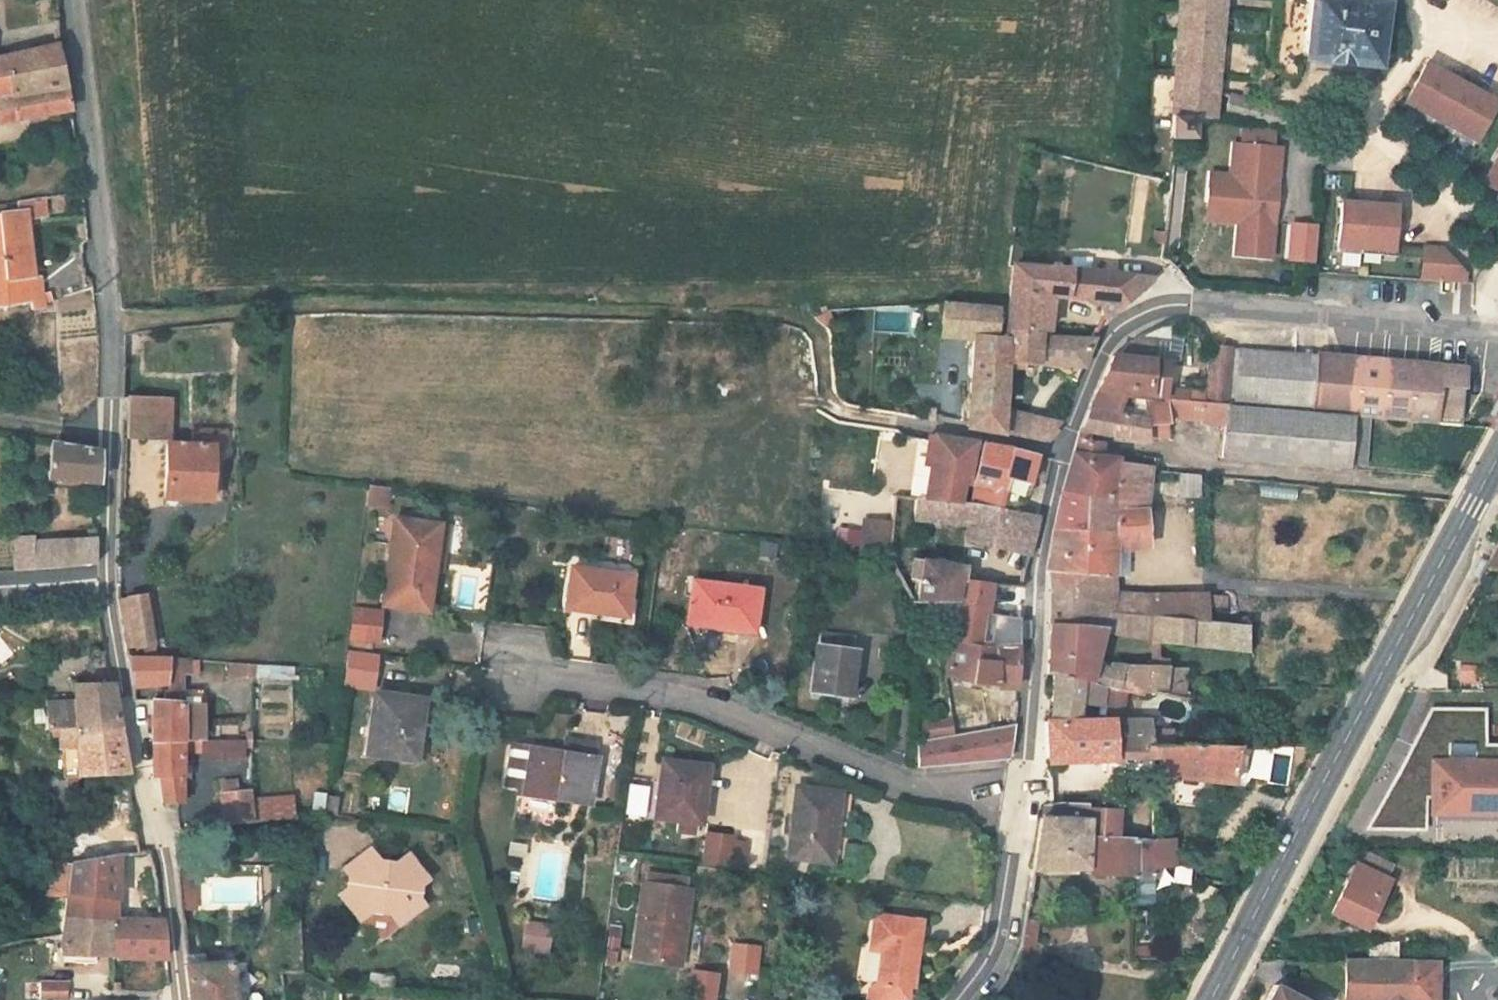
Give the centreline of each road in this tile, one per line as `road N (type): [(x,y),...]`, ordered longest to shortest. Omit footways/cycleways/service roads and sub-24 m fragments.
road 1 (residential): [(174,999),(97,585),(112,375),(78,0)]
road 2 (track): [(874,424),(836,408),(827,354),(772,326),(107,327)]
road 3 (residential): [(1054,457),(1108,340),(1158,305),(1497,336)]
road 4 (residential): [(526,684),(731,725),(1021,852)]
road 5 (secondary): [(1415,611),(1208,999)]
road 6 (residential): [(1021,852),(1054,457)]
road 7 (residential): [(1415,611),(1193,586),(1187,525)]
road 8 (residential): [(874,424),(1054,457)]
road 9 (secondary): [(1497,458),(1415,611)]
road 10 (residential): [(960,999),(991,964),(1021,852)]

